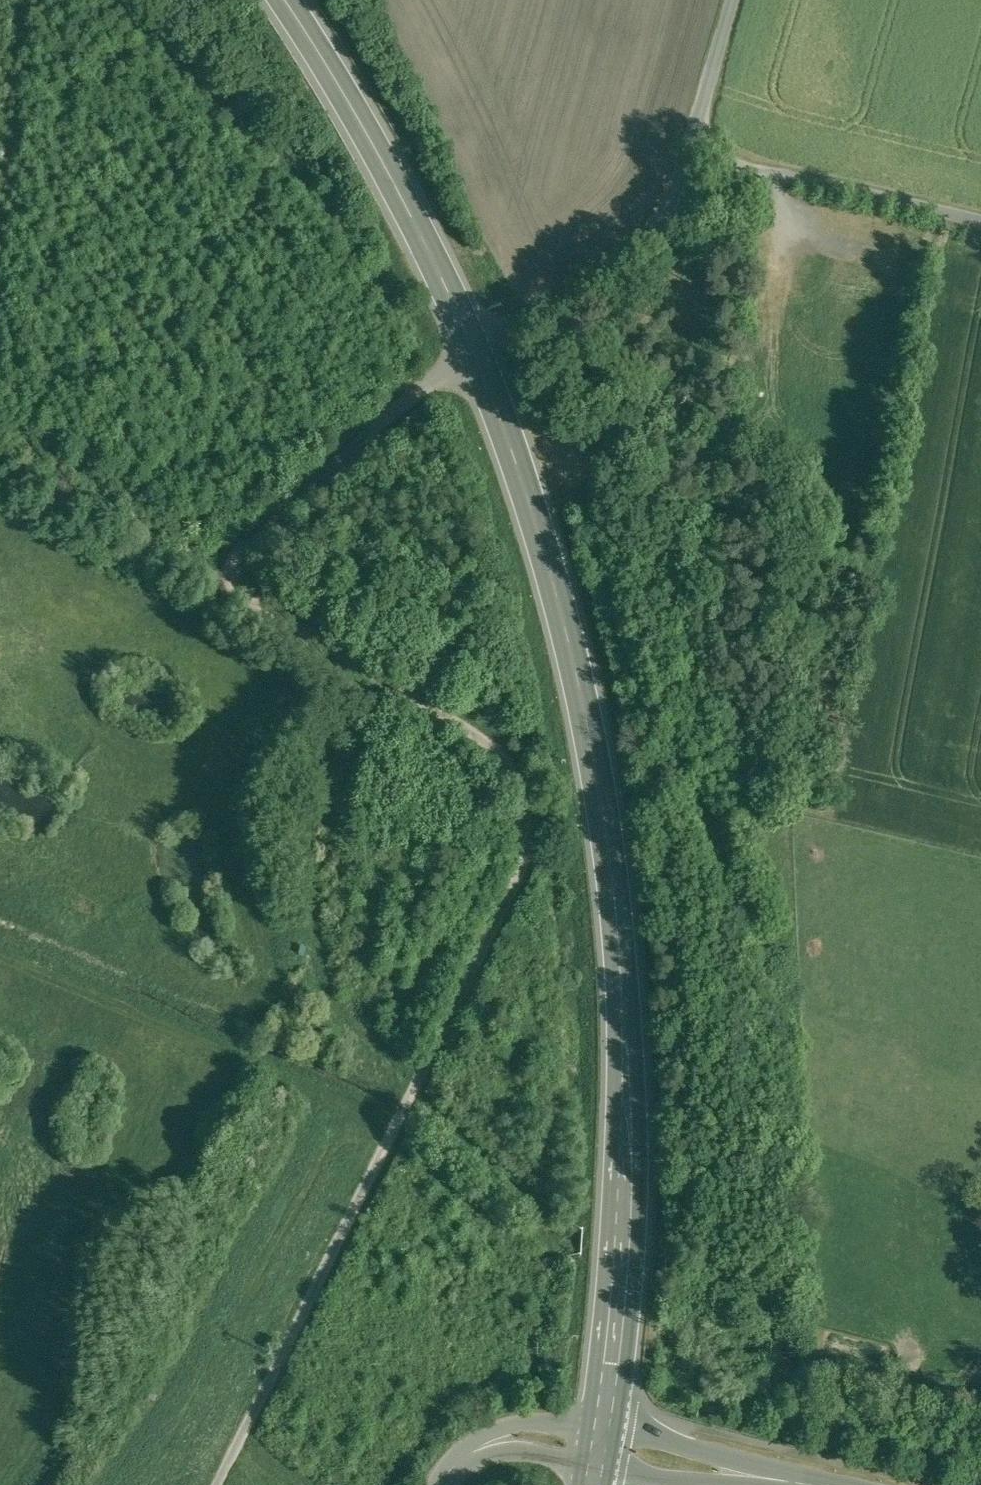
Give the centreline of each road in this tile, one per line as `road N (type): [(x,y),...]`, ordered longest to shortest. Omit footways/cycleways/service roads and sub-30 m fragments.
road 1 (secondary): [(476,344),(576,679),(617,949),(624,1111),(616,1300),(598,1448)]
road 2 (secondary): [(283,0),(476,344)]
road 3 (residential): [(695,140),(476,344)]
road 4 (residential): [(695,140),(980,217)]
road 5 (secondary): [(598,1448),(815,1484)]
road 6 (residential): [(440,1484),(448,1467),(499,1443),(598,1448)]
road 7 (residential): [(737,0),(695,140)]

